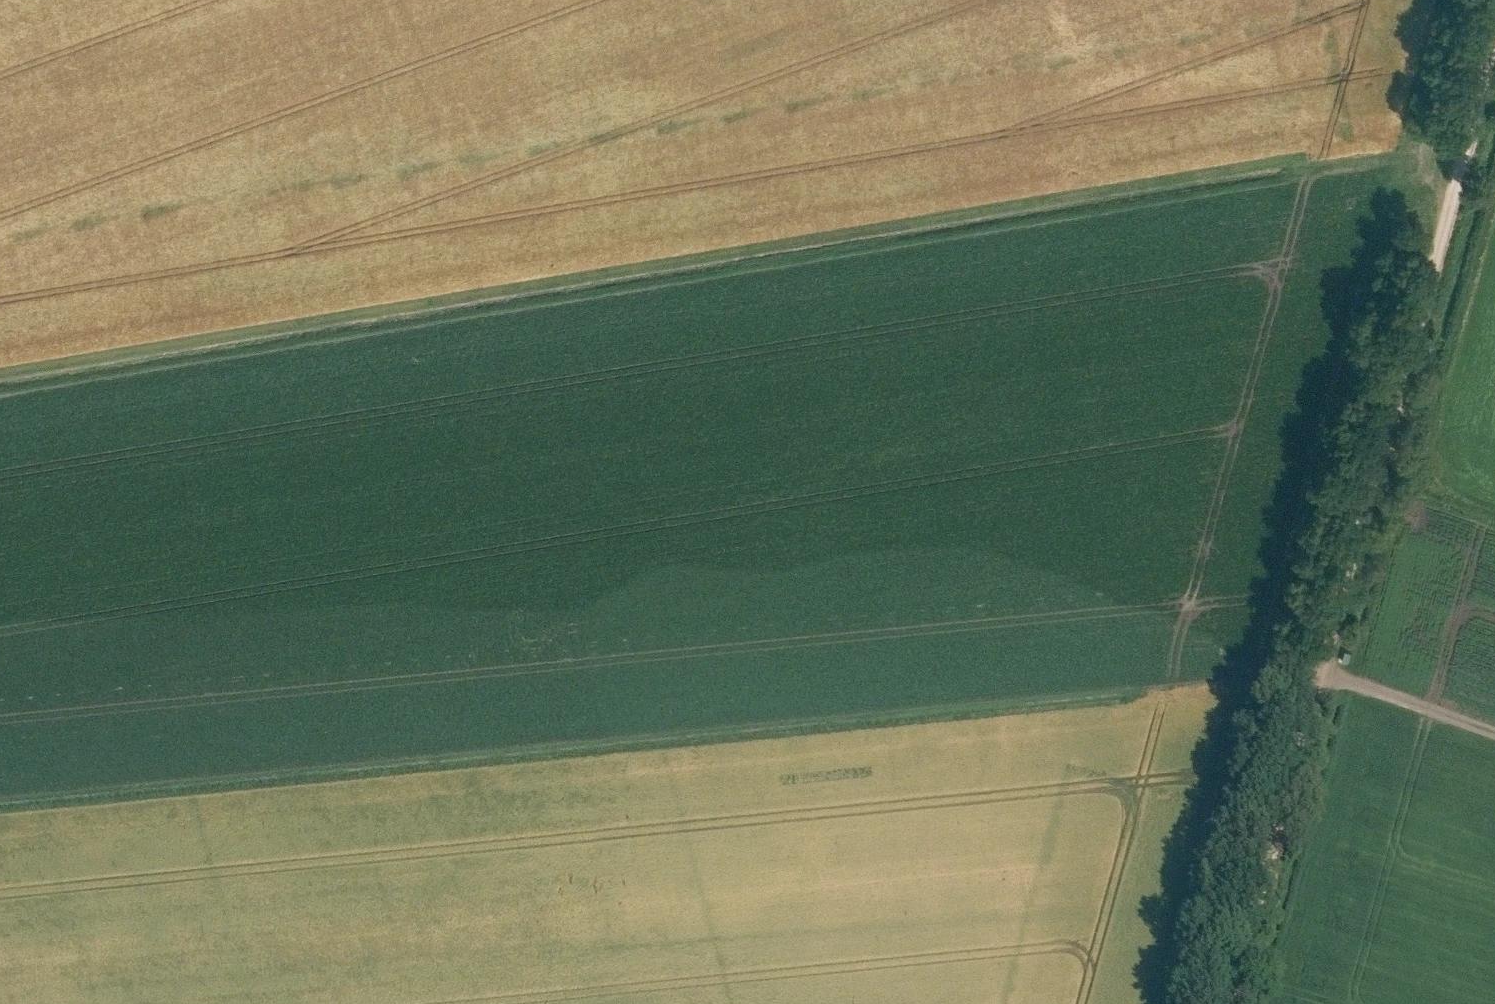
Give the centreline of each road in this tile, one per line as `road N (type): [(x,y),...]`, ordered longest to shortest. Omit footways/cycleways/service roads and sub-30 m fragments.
road 1 (track): [(1229,1003),(1494,49)]
road 2 (track): [(1322,674),(1494,733)]

